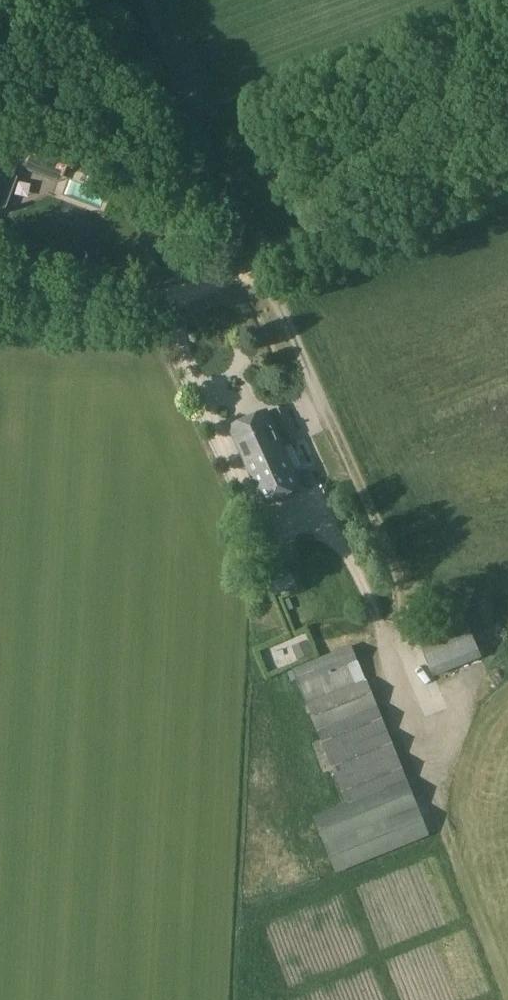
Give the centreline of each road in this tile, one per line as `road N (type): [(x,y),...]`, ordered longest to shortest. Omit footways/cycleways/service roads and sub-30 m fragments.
road 1 (track): [(0,300),(130,303),(201,290),(507,139)]
road 2 (track): [(254,265),(399,583),(400,679),(429,745)]
road 3 (track): [(141,0),(271,255)]

